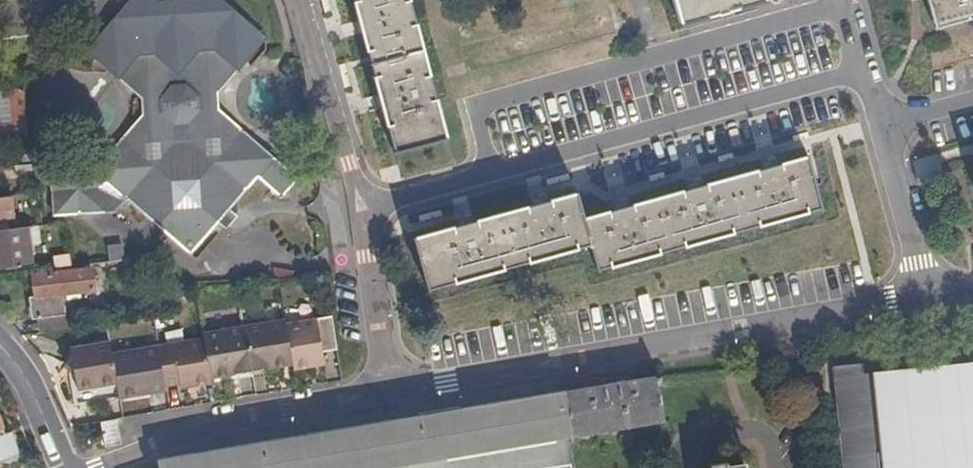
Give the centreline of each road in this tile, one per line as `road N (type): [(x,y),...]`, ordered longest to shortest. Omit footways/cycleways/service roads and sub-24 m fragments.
road 1 (residential): [(379,393),(920,301)]
road 2 (residential): [(859,75),(357,212)]
road 3 (residential): [(87,467),(157,438),(379,393)]
road 4 (unclassified): [(357,212),(297,0)]
road 5 (unclassified): [(379,393),(357,212)]
road 6 (residential): [(920,301),(876,126)]

